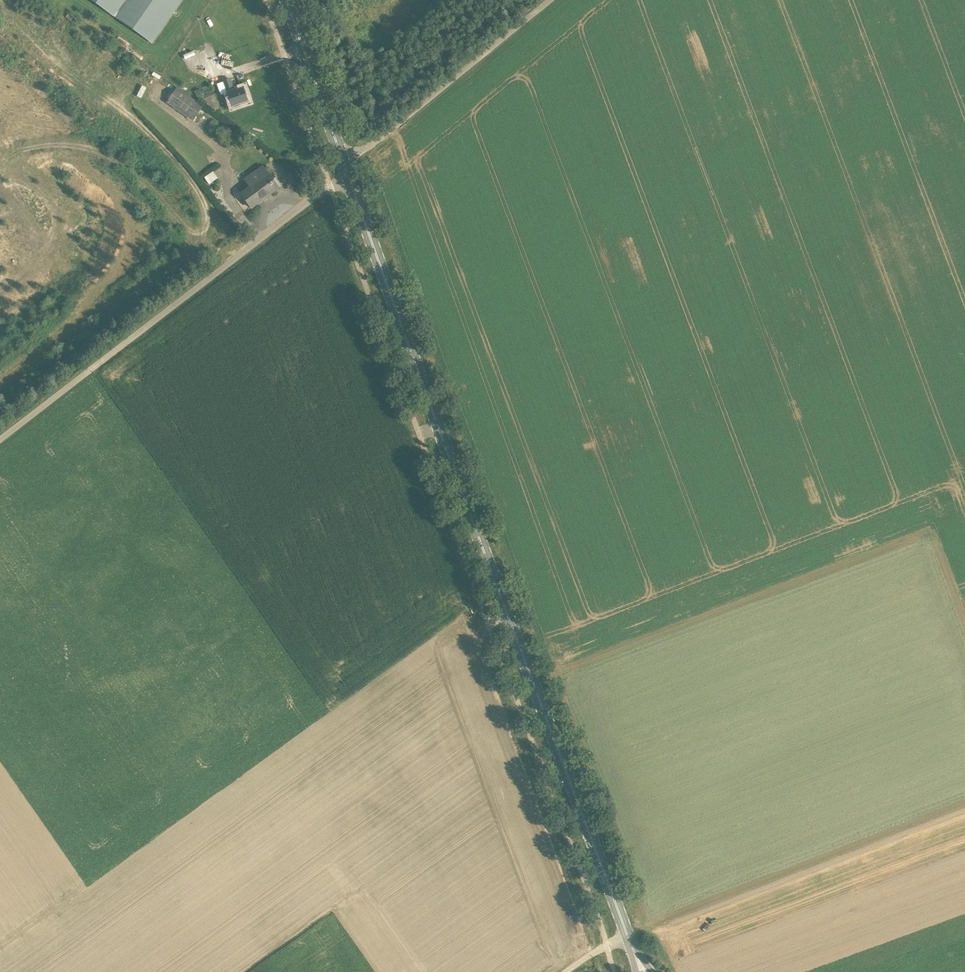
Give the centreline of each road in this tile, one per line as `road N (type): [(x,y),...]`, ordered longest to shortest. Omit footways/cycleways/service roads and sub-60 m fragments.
road 1 (secondary): [(628,937),(345,167)]
road 2 (track): [(5,0),(38,45),(127,111),(179,167),(201,194),(209,225),(205,246),(0,386)]
road 3 (unclassified): [(0,439),(341,179),(345,167)]
road 4 (unclassified): [(345,167),(549,0)]
road 5 (track): [(0,166),(34,147),(75,146),(131,172),(207,242)]
road 6 (secondary): [(345,167),(286,0)]
road 7 (track): [(0,171),(30,181),(46,198),(58,235),(0,288)]

